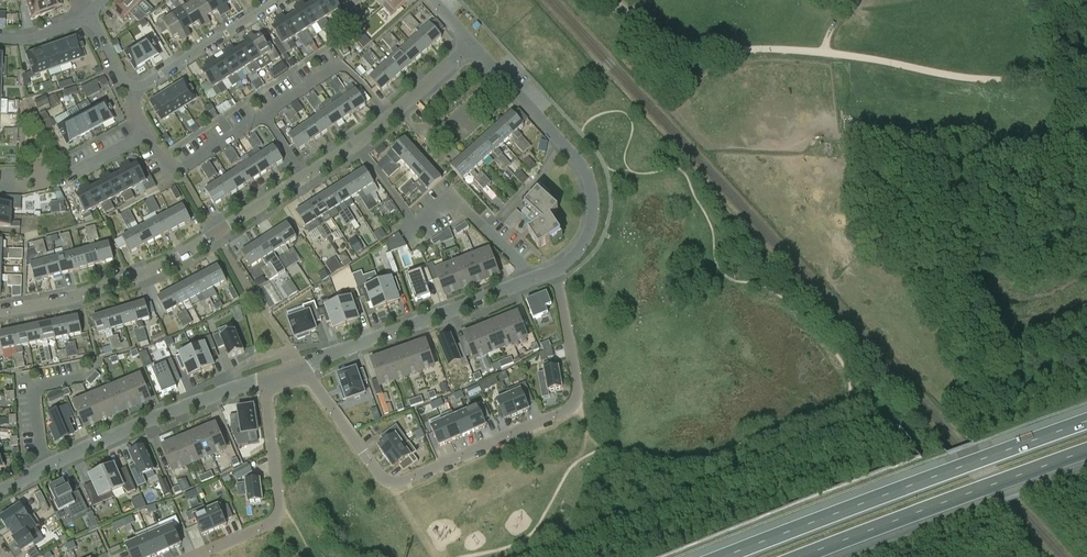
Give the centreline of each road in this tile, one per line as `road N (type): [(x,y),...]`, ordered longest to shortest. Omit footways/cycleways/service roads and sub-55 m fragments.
road 1 (residential): [(474,44),(367,136),(174,260),(80,296),(0,312)]
road 2 (residential): [(303,366),(380,475),(407,480),(576,403),(554,270)]
road 3 (track): [(1086,61),(1038,78),(972,78),(826,52),(682,51),(632,20)]
road 4 (motorway): [(1086,422),(723,556)]
road 5 (motorway): [(800,556),(1086,451)]
road 6 (residential): [(0,493),(166,414),(265,380)]
road 7 (residential): [(303,366),(554,270)]
road 8 (residential): [(192,556),(277,516),(265,380)]
road 9 (residential): [(0,186),(68,175),(146,134),(129,101),(130,87)]
road 10 (residential): [(130,87),(278,0)]
road 11 (residential): [(554,270),(575,256),(593,217),(590,182),(564,144)]
road 12 (residential): [(564,144),(474,44)]

